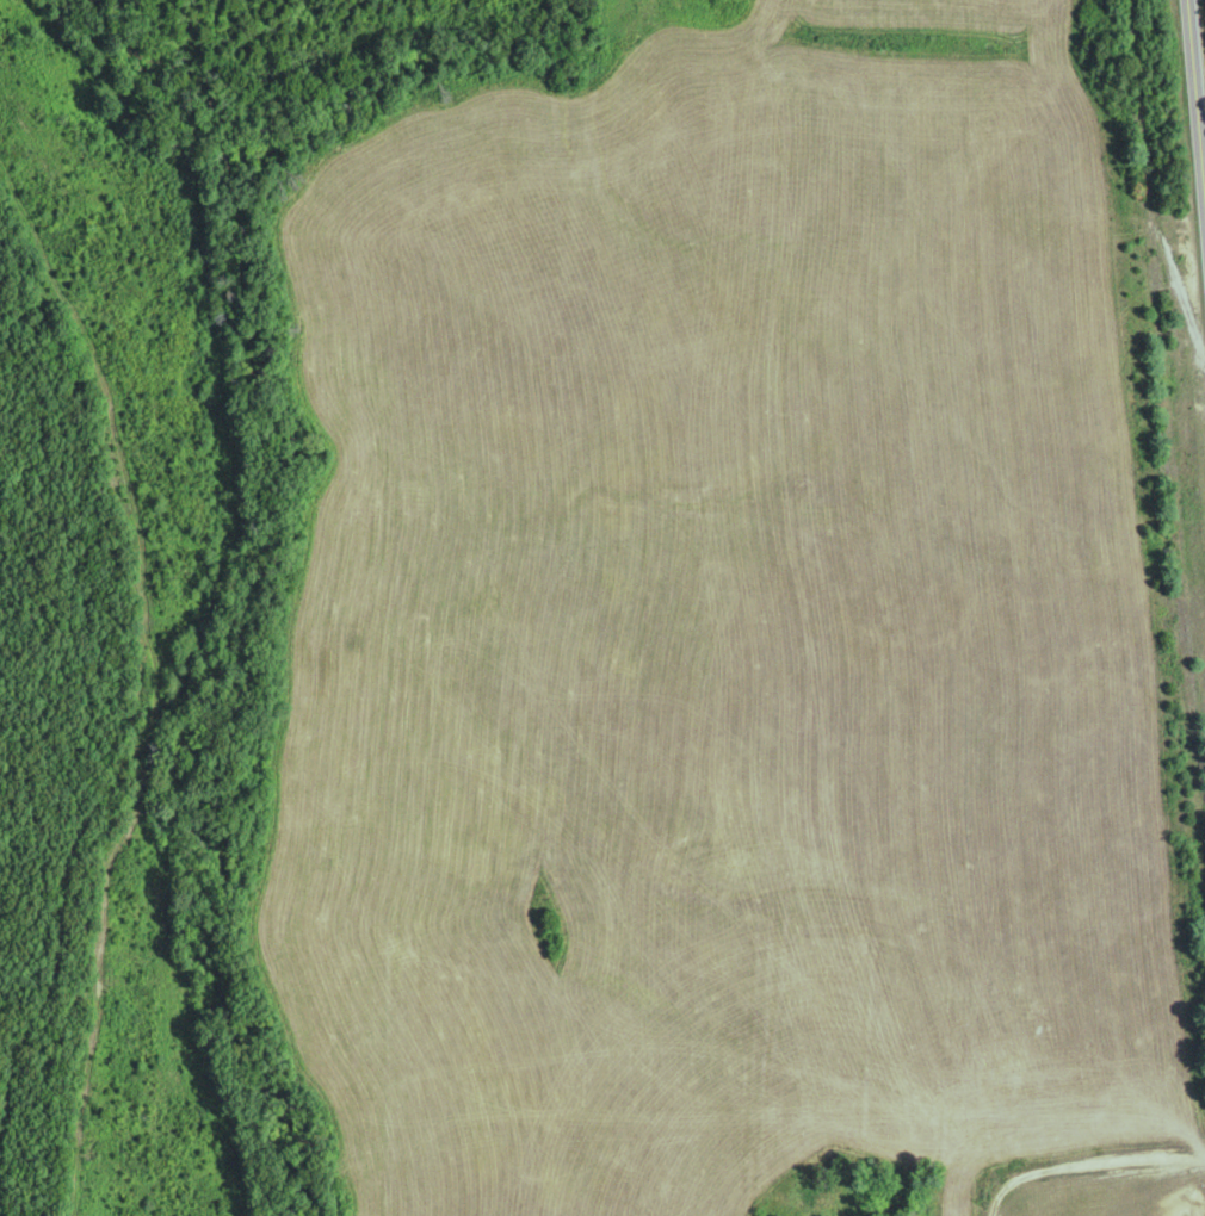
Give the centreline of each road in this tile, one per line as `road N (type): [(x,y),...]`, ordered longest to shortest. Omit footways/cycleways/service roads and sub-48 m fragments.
road 1 (residential): [(1204,1152),(1030,1172),(1008,1181),(991,1215)]
road 2 (tertiary): [(1204,171),(1189,0)]

